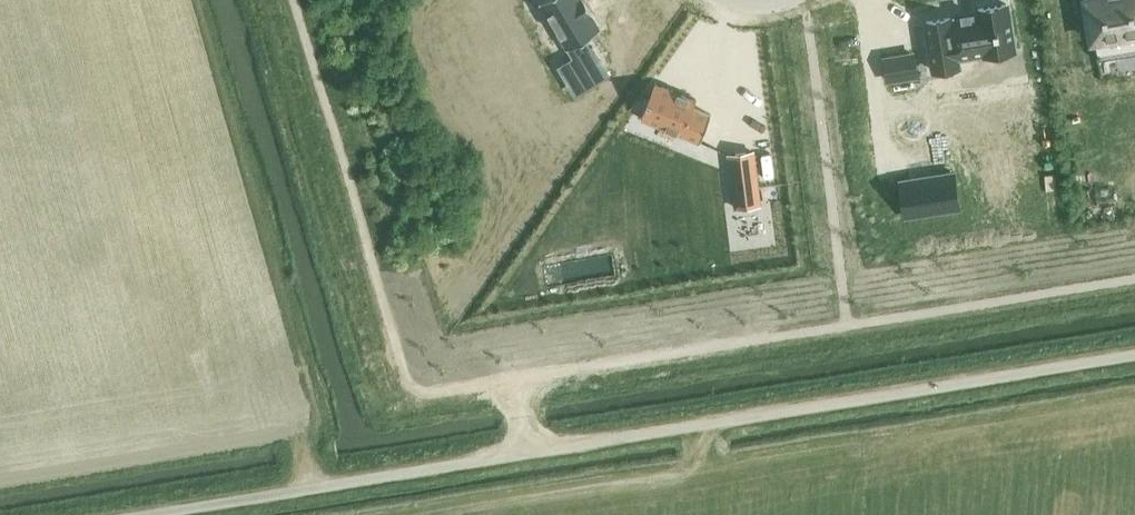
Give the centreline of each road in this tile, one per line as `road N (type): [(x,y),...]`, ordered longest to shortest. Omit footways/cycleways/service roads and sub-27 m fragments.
road 1 (track): [(142,514),(1134,354)]
road 2 (track): [(449,514),(870,448)]

